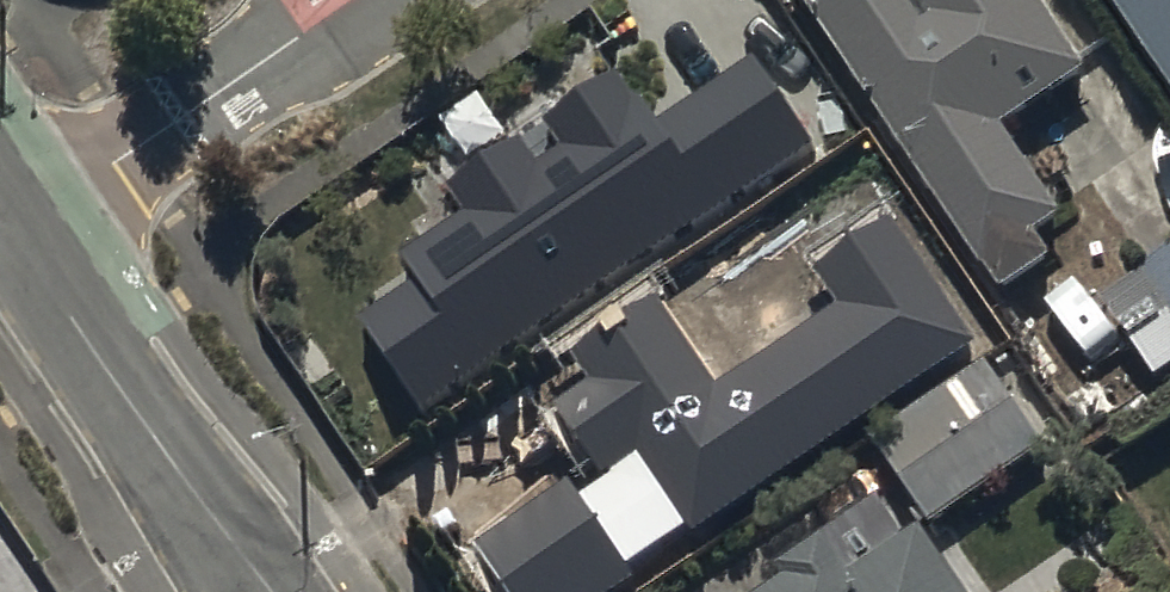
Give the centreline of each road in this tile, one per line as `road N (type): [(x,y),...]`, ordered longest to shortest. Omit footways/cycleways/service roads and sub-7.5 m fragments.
road 1 (tertiary): [(270,591),(16,231)]
road 2 (residential): [(16,231),(354,0)]

